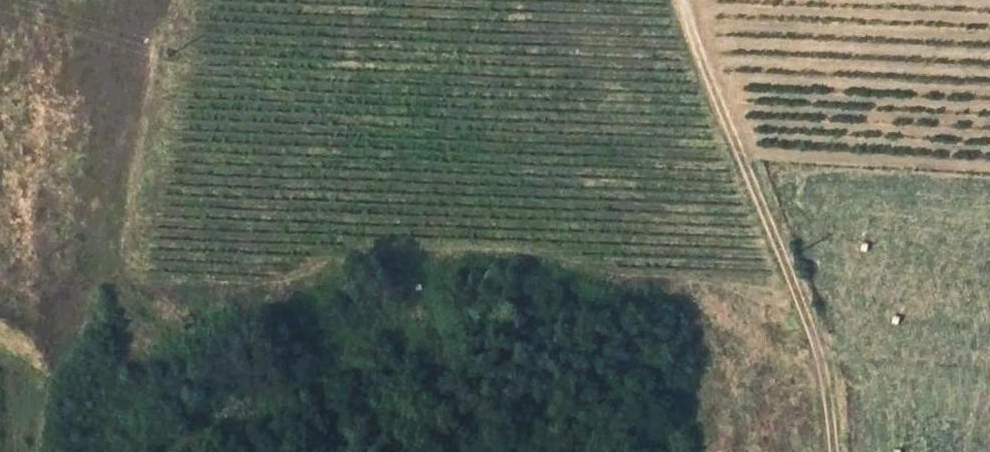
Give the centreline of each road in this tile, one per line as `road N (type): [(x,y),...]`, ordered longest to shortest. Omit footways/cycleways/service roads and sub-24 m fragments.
road 1 (track): [(675,0),(810,342),(824,451)]

